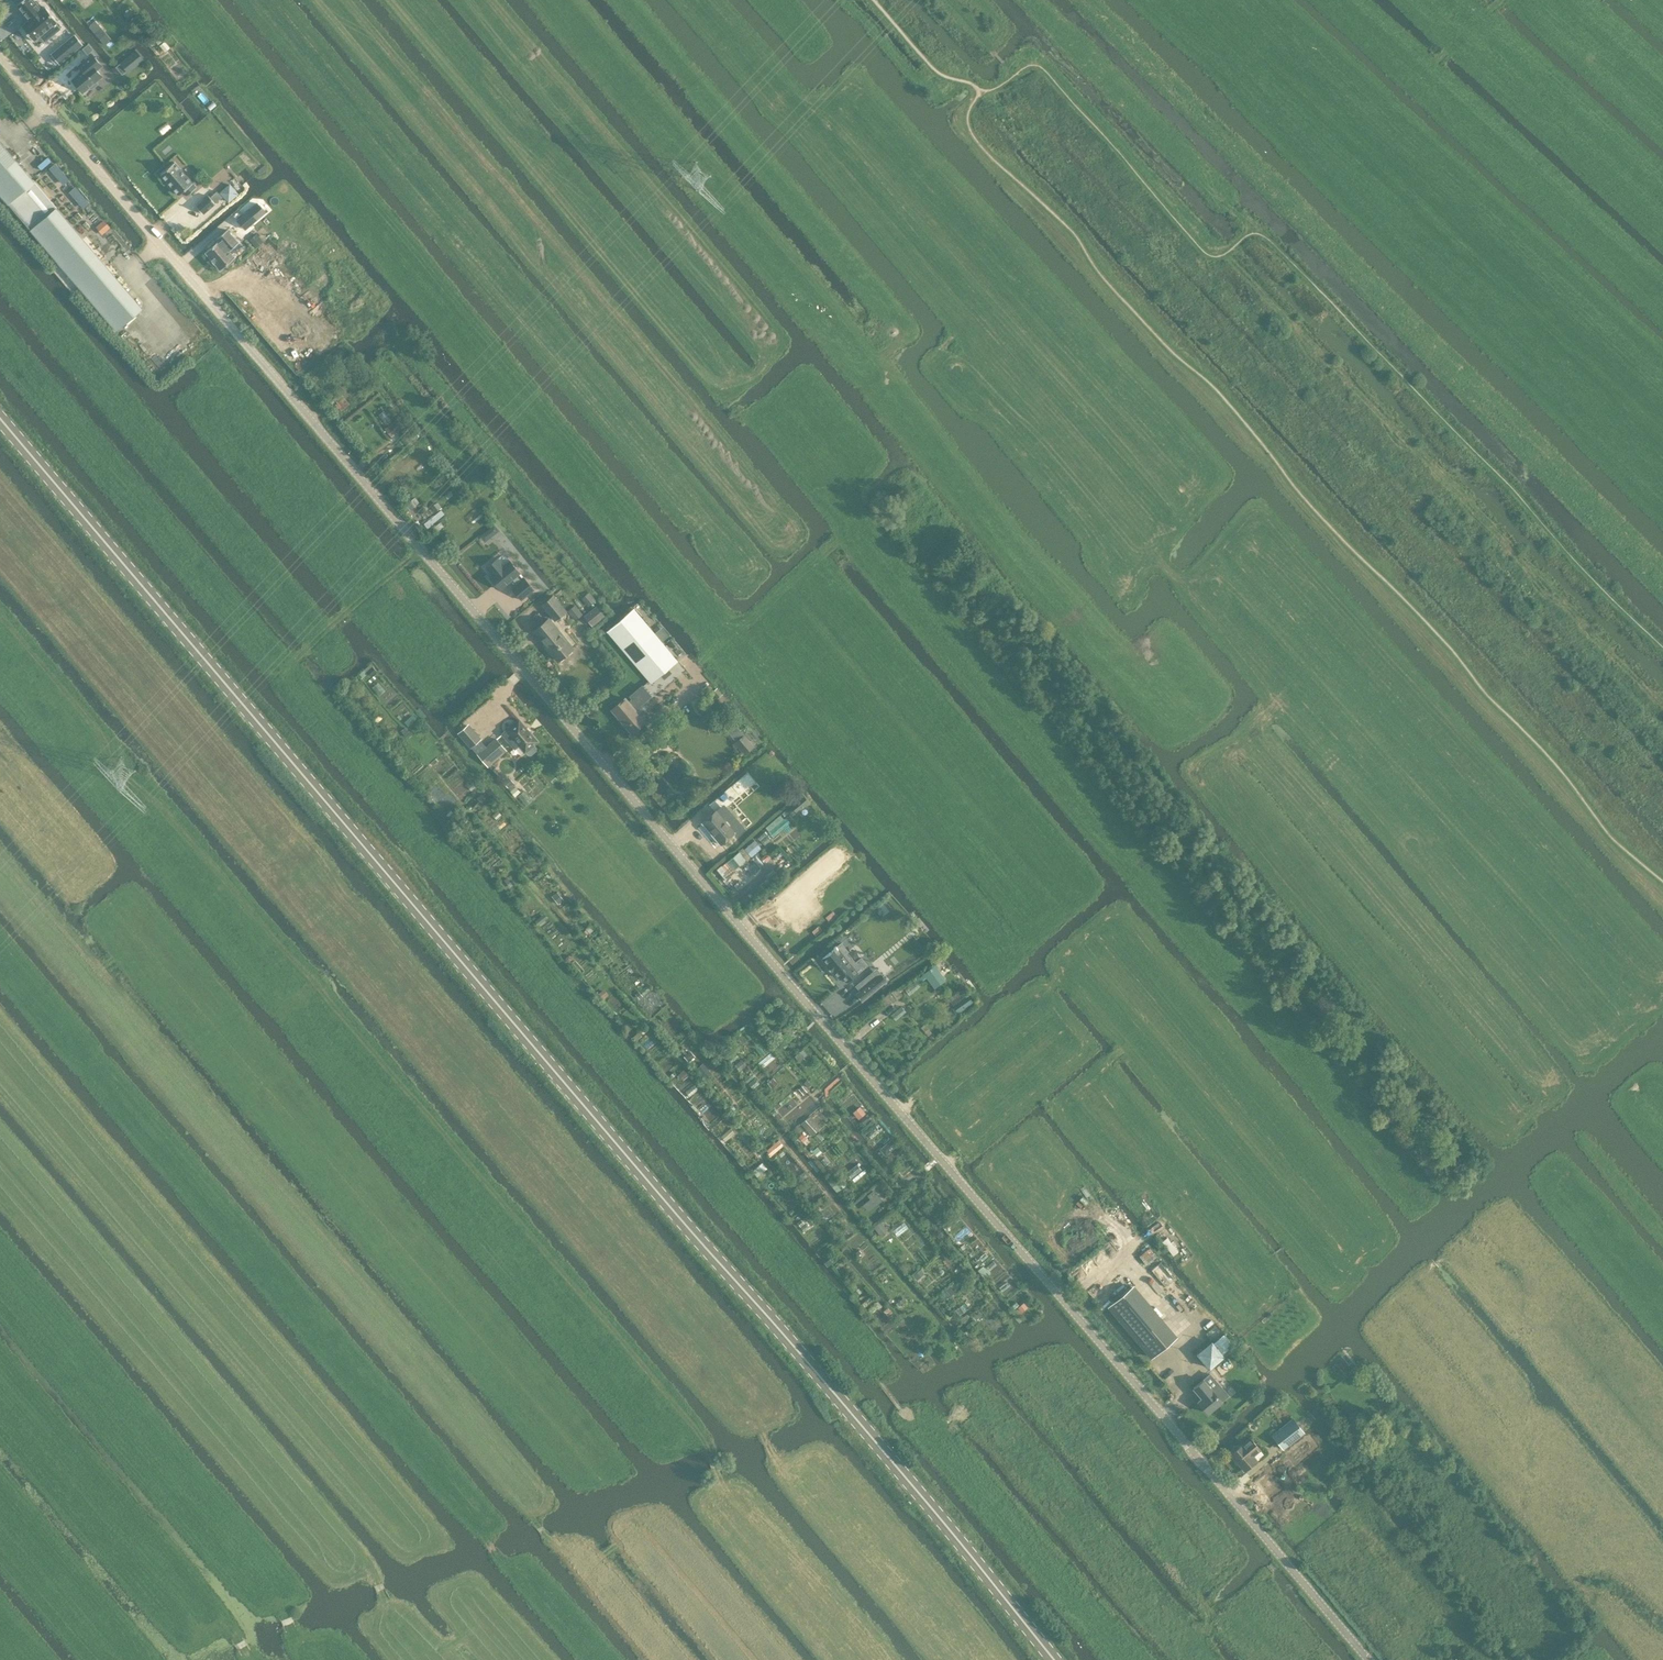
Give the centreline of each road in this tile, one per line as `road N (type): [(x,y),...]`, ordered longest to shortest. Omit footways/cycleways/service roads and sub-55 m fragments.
road 1 (tertiary): [(1368,1659),(0,57)]
road 2 (secondary): [(1055,1659),(0,419)]
road 3 (track): [(295,610),(308,626),(319,625),(420,550)]

